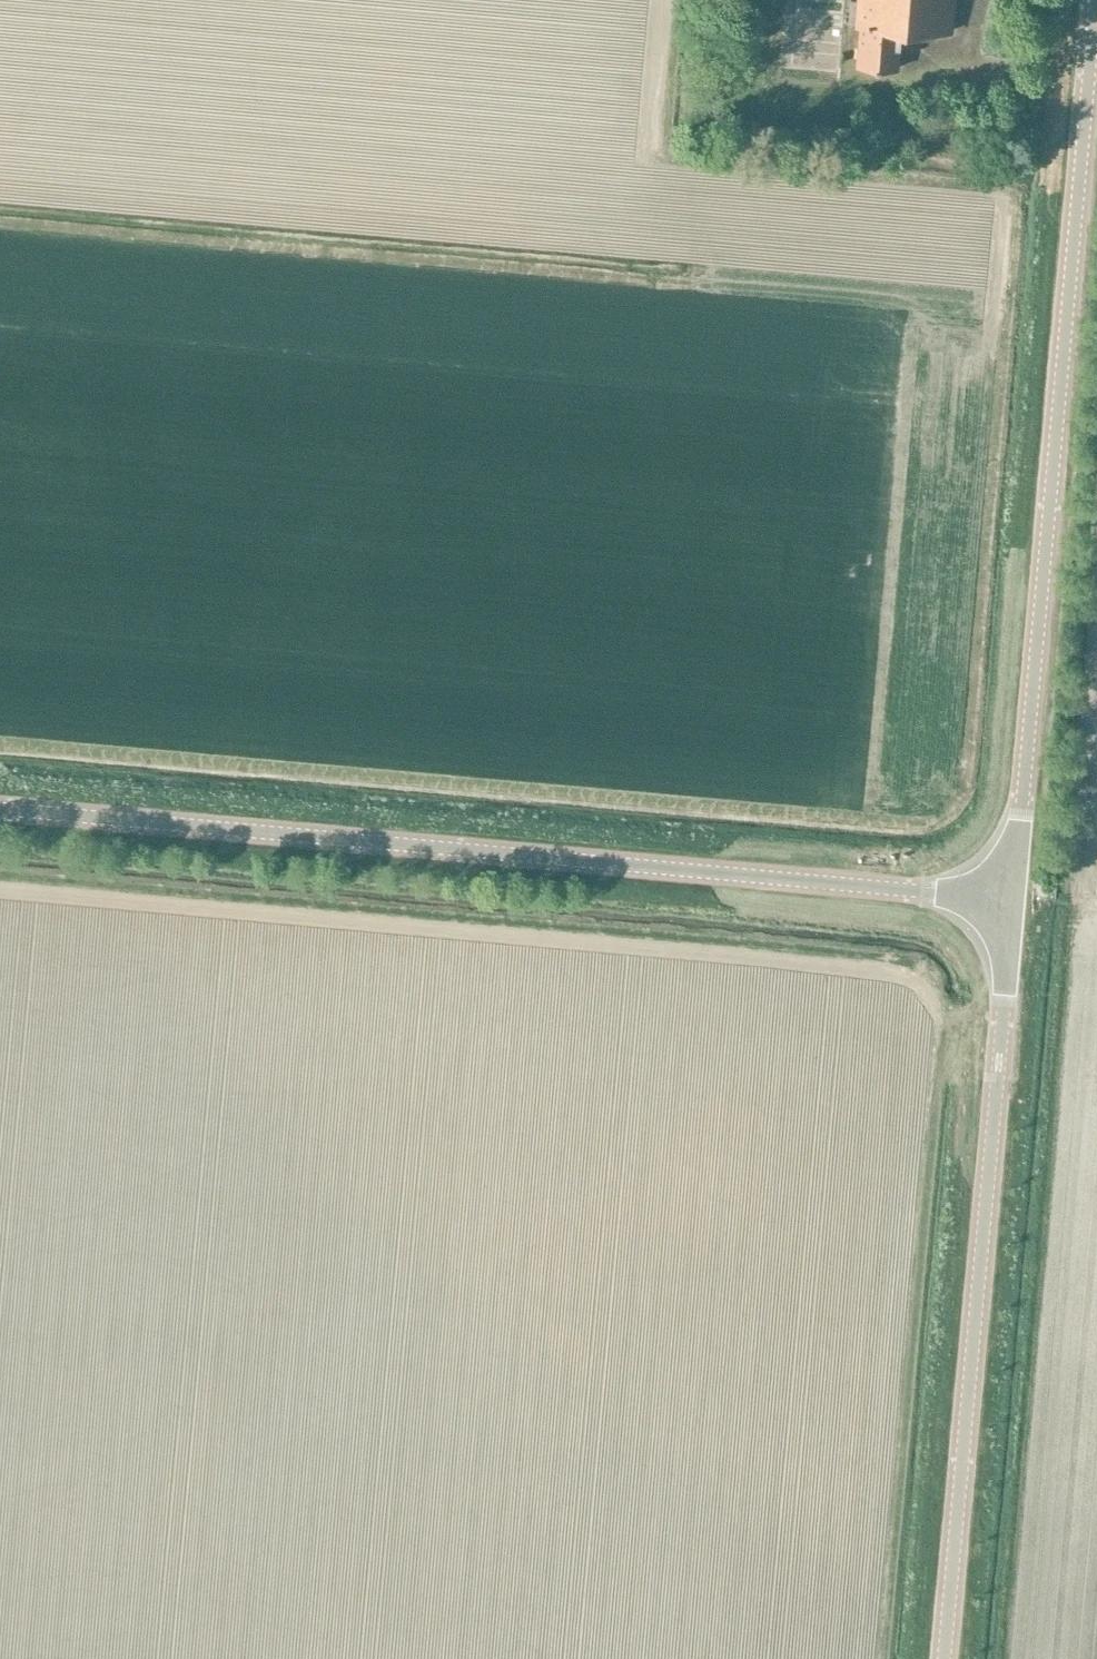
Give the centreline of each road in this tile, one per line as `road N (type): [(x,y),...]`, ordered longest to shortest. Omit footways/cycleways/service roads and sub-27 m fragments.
road 1 (tertiary): [(1012,893),(0,803)]
road 2 (tertiary): [(1012,893),(1093,0)]
road 3 (tertiary): [(942,1658),(1012,893)]

